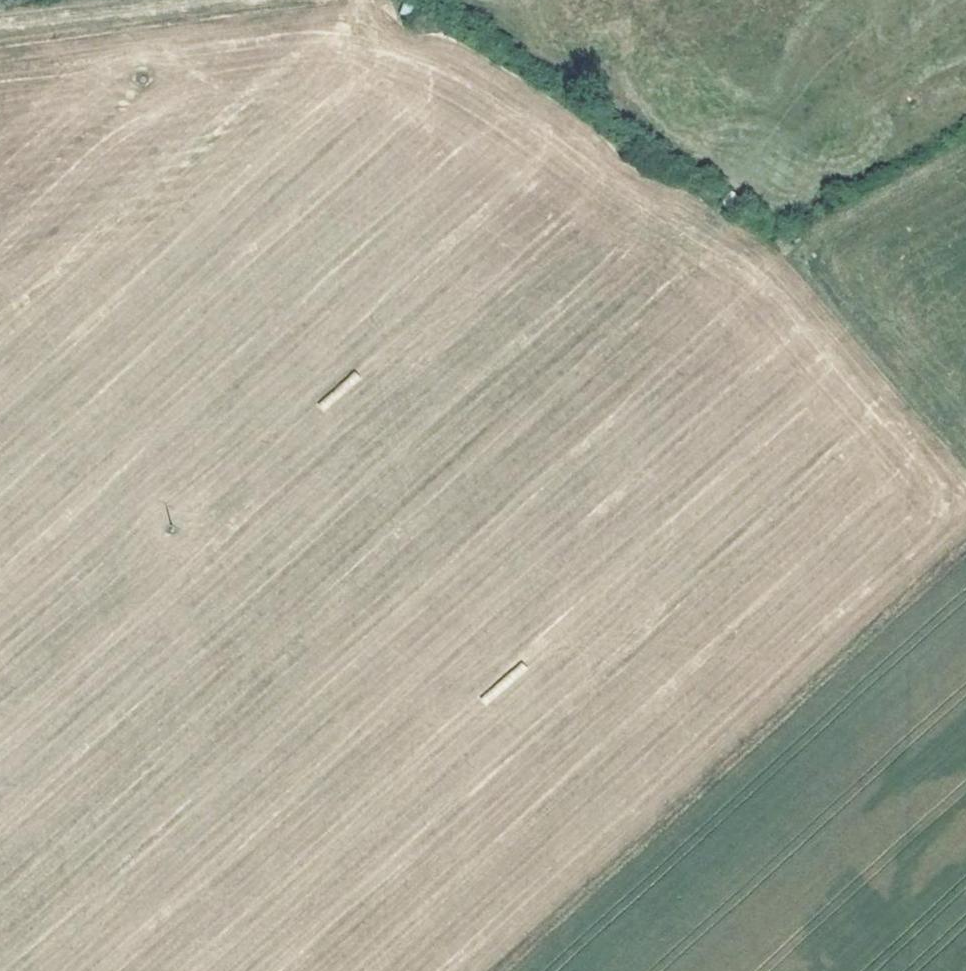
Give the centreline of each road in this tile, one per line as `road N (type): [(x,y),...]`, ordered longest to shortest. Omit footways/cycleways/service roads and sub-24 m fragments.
road 1 (track): [(211,0),(0,31)]

